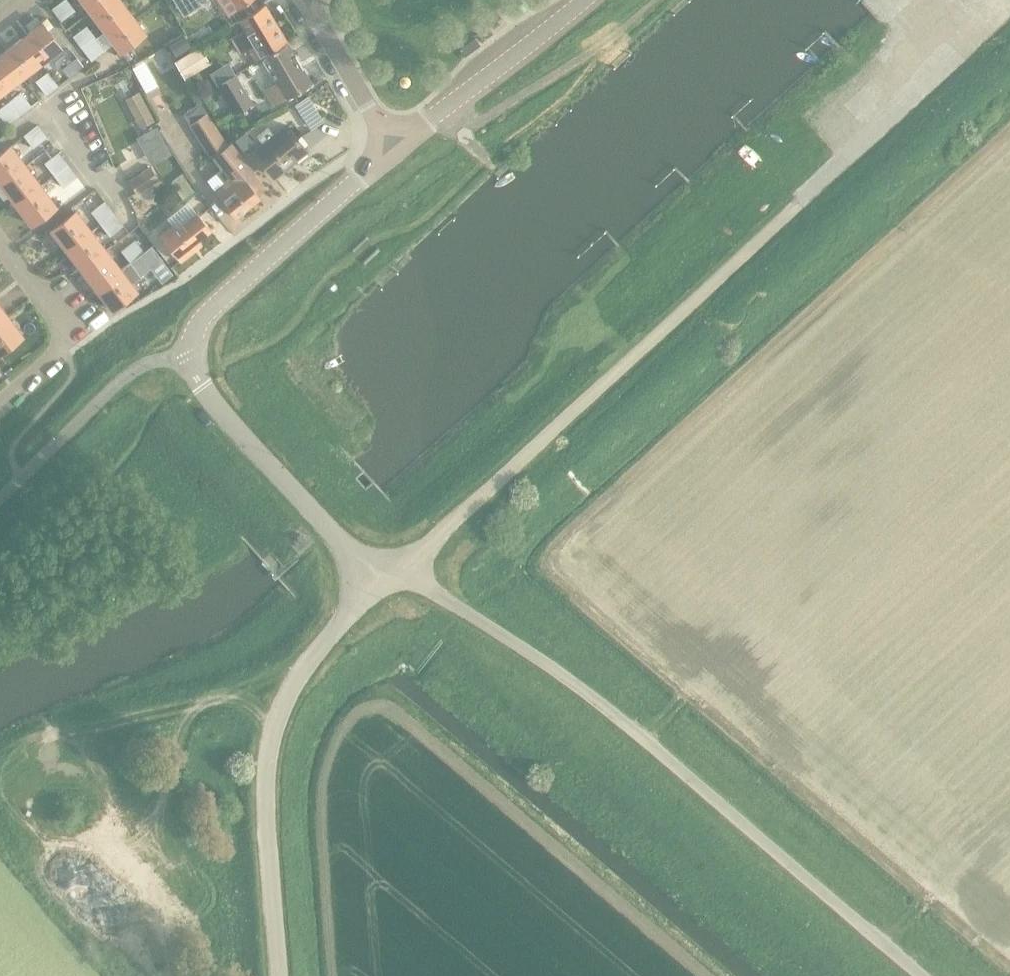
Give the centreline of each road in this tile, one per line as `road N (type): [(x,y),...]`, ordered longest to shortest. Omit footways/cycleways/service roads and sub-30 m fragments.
road 1 (unclassified): [(921,975),(600,703),(404,570),(363,574)]
road 2 (tertiary): [(363,574),(217,407),(190,353),(204,314),(396,146)]
road 3 (tertiary): [(276,975),(264,794),(270,740),(286,693),(342,621),(363,574)]
road 4 (tertiary): [(396,146),(582,0)]
road 5 (residential): [(396,146),(302,0)]

